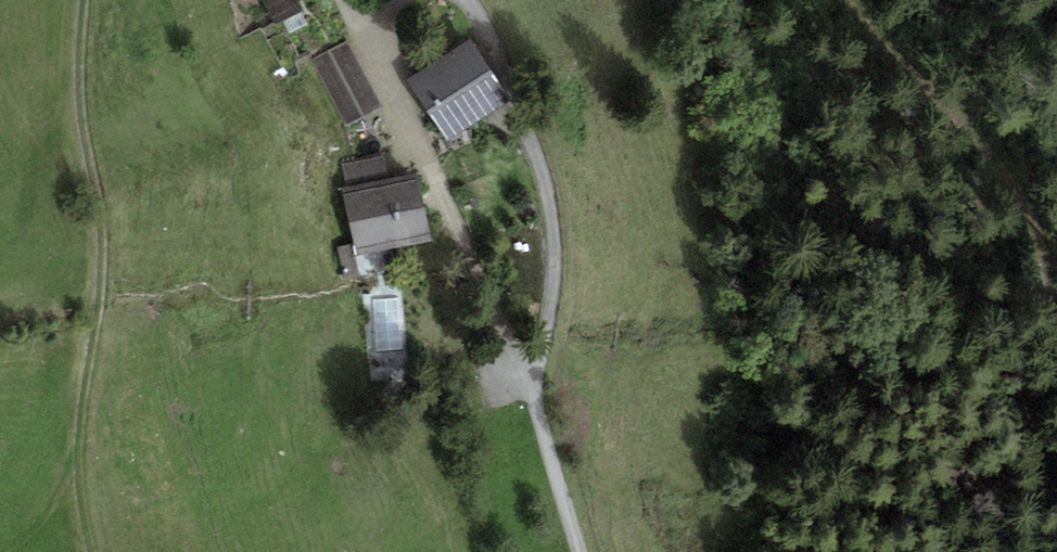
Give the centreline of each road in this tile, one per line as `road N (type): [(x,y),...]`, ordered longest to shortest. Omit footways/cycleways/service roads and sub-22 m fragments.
road 1 (track): [(345,0),(445,191),(530,390),(578,551)]
road 2 (track): [(96,551),(75,467),(105,254),(86,130),(82,0)]
road 3 (track): [(530,390),(552,305),(545,188),(525,108),(472,0)]

